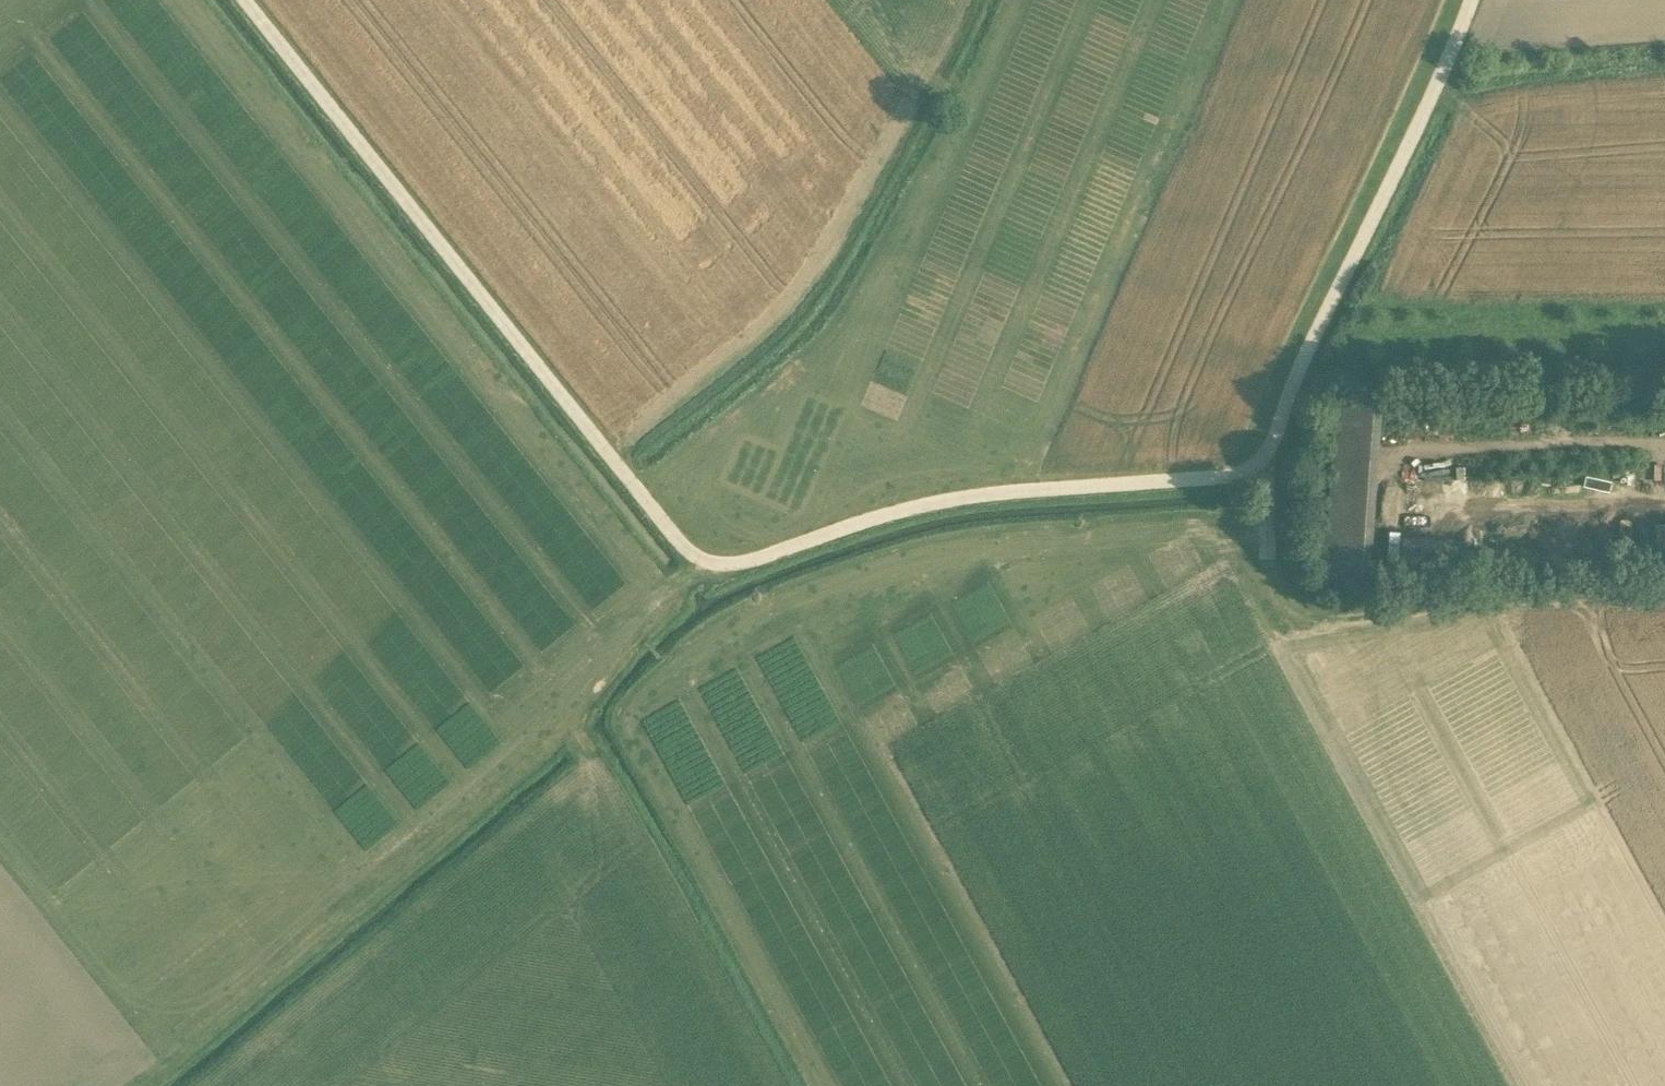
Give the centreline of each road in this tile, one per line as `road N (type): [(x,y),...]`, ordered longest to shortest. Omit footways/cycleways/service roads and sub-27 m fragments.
road 1 (track): [(1467,0),(1276,433),(1249,467),(983,494),(716,563),(669,533),(246,0)]

